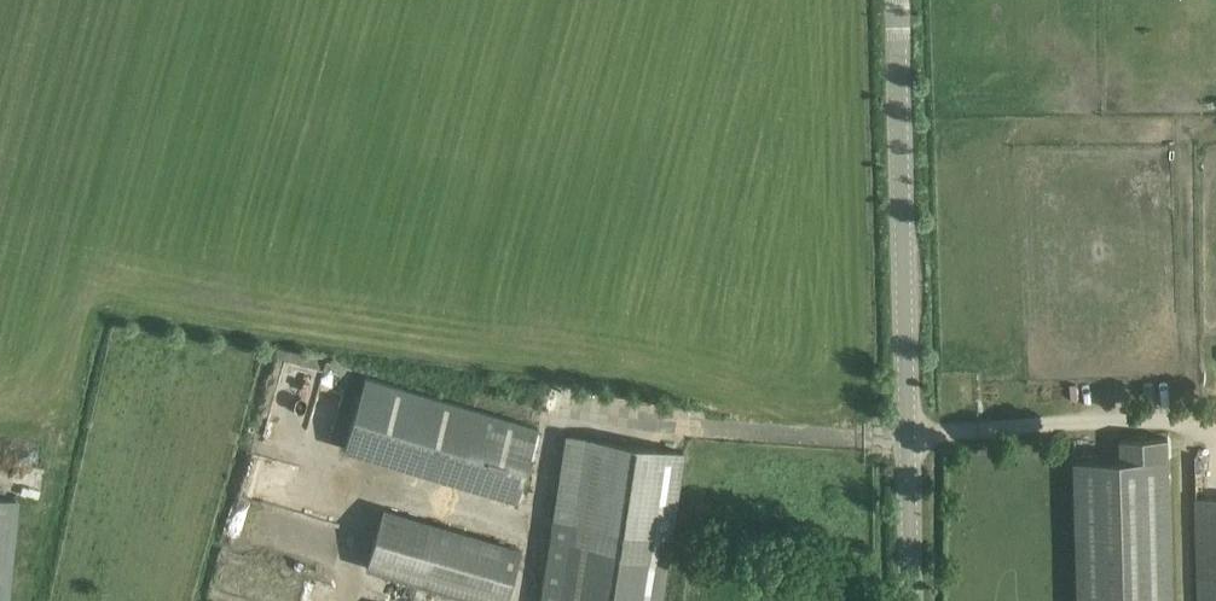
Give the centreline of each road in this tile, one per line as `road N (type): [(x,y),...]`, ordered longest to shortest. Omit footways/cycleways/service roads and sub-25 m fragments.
road 1 (unclassified): [(911,600),(897,0)]

